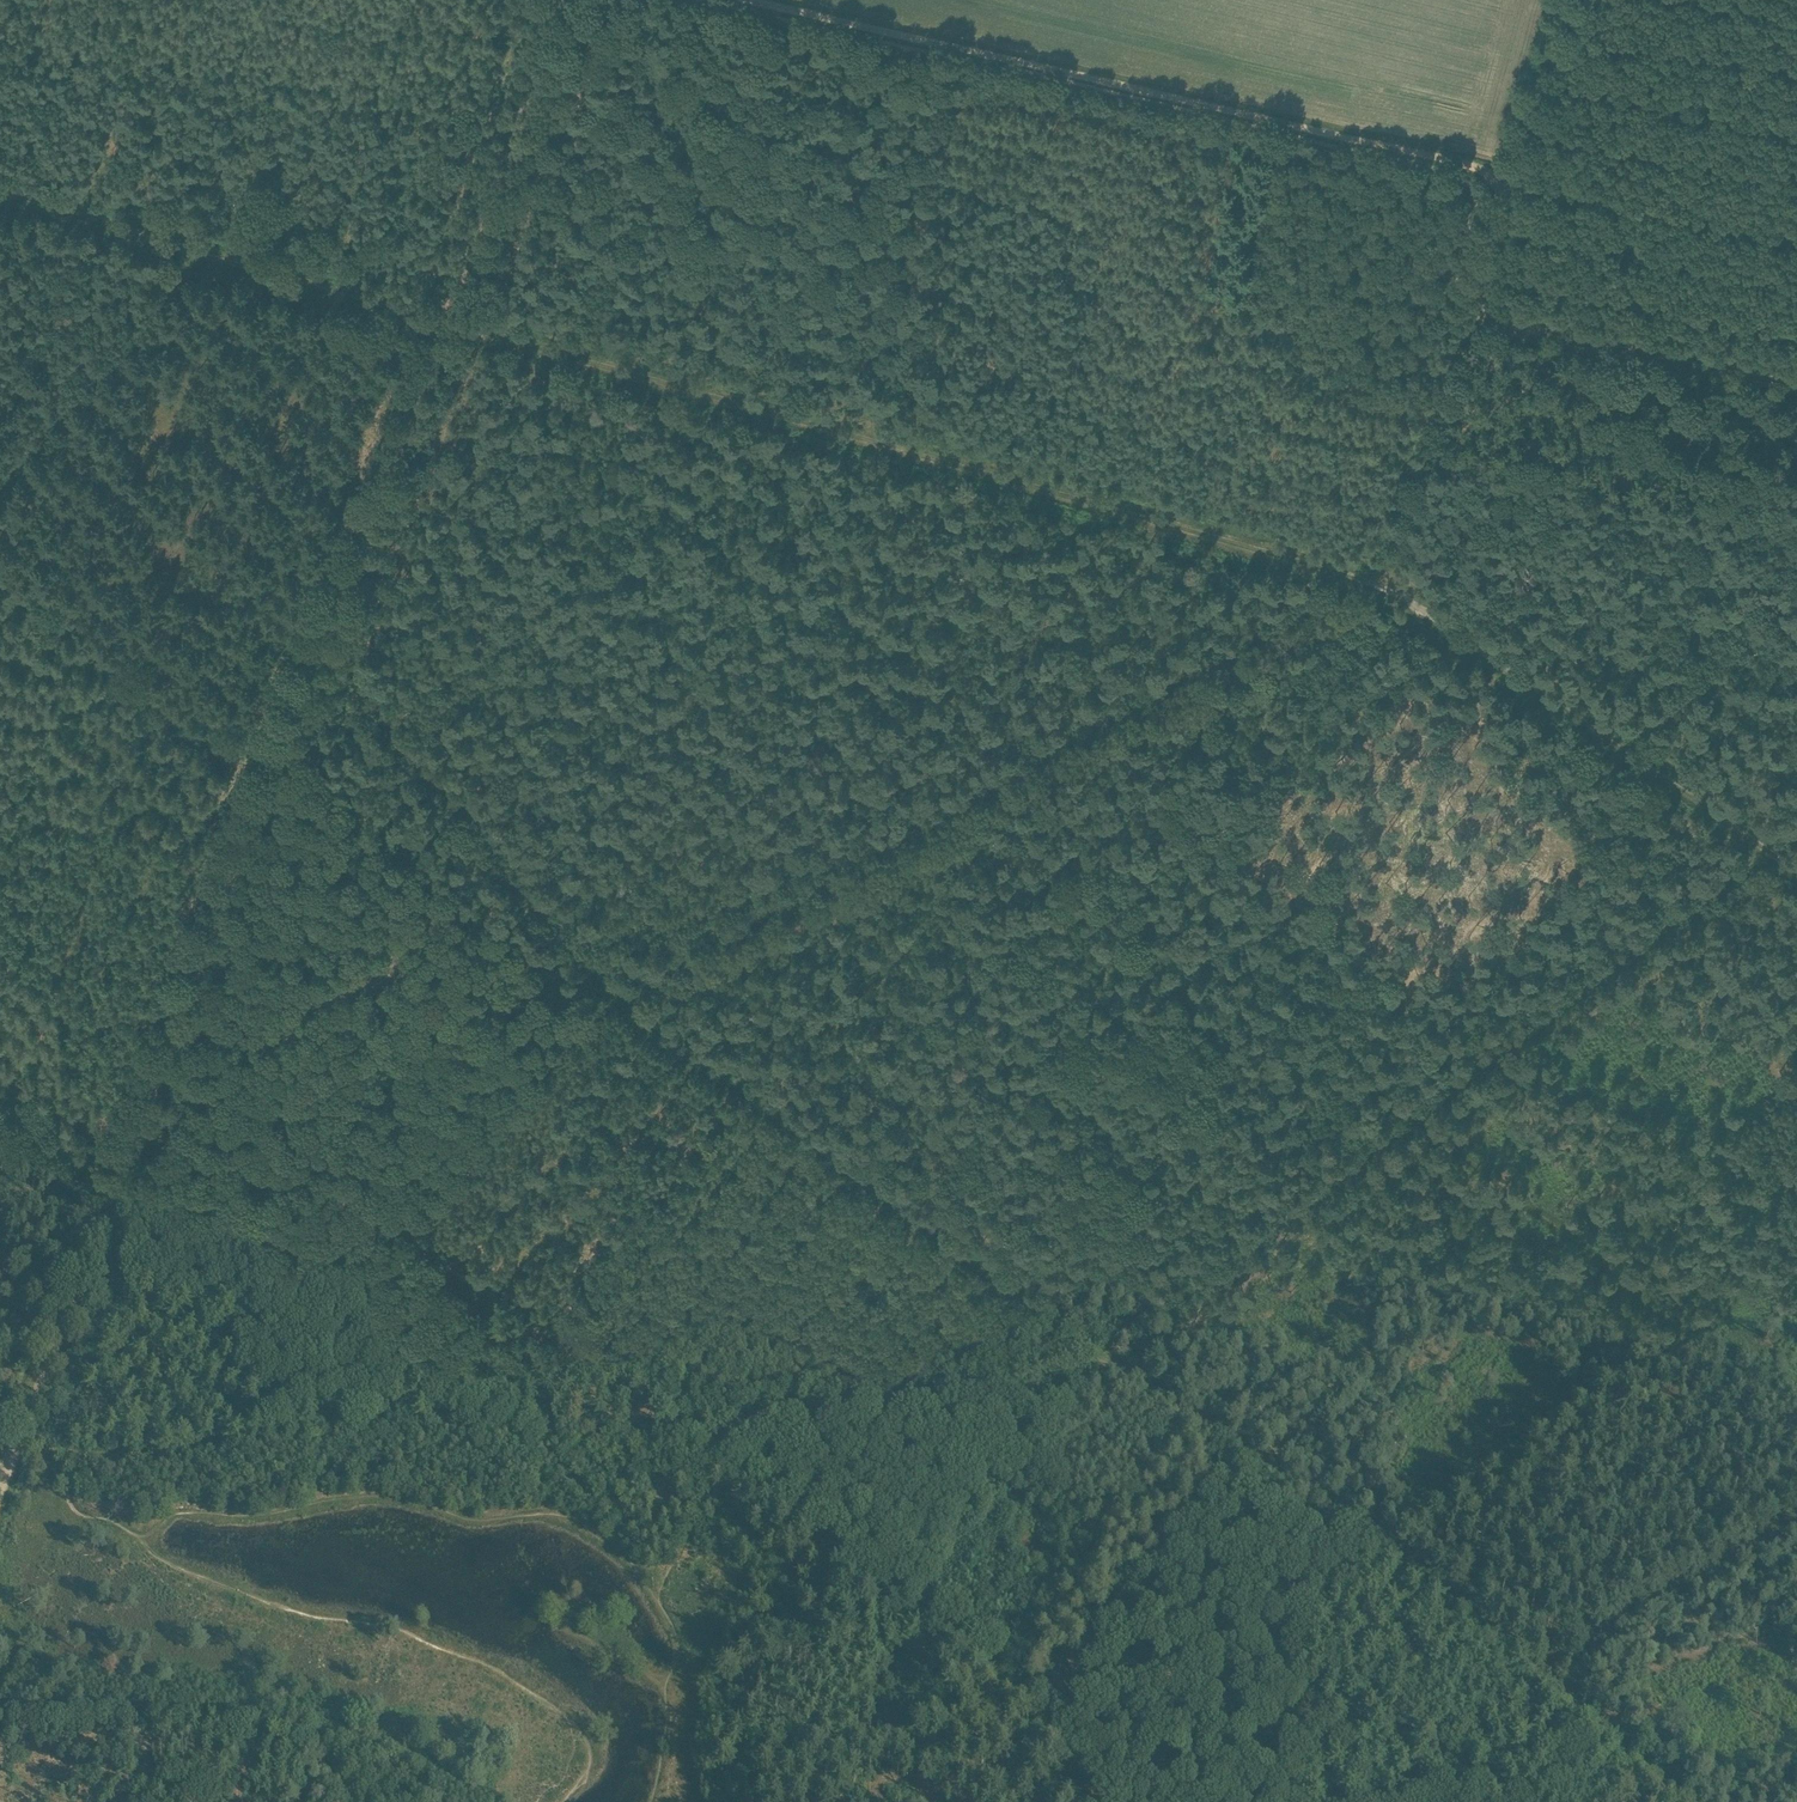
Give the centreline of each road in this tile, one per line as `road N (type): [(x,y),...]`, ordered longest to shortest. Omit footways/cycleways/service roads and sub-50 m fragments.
road 1 (track): [(1796,1391),(1023,792),(937,706),(649,373)]
road 2 (track): [(1796,373),(1490,310),(1475,277),(1509,176),(745,0)]
road 3 (track): [(326,635),(620,995),(788,1129),(1098,1341)]
road 4 (track): [(14,1450),(326,635)]
road 5 (track): [(1098,1341),(1796,818)]
road 6 (track): [(649,373),(1352,561),(1390,579)]
road 7 (track): [(35,1452),(163,1456),(316,1430),(419,1427),(691,1432)]
road 8 (track): [(691,1432),(634,1377),(457,1262),(282,1178),(139,1130)]
road 9 (track): [(1546,1672),(1098,1341)]
road 10 (track): [(1390,579),(1796,866)]
road 11 (track): [(1080,1801),(1047,1726),(999,1681),(730,1471)]
road 12 (track): [(1098,1341),(986,1383),(876,1408),(691,1432)]
road 13 (track): [(344,1801),(313,1751),(178,1706),(0,1708)]
road 14 (track): [(326,635),(449,315)]
road 15 (track): [(449,315),(566,0)]
road 16 (track): [(1475,277),(1390,579)]
road 17 (track): [(197,245),(0,472)]
road 18 (track): [(1546,1672),(1796,1523)]
road 19 (track): [(449,315),(197,245)]
road 20 (track): [(649,373),(449,315)]
road 21 (track): [(197,245),(0,190)]
road 22 (track): [(1689,1801),(1546,1672)]
road 23 (track): [(0,1101),(114,1195)]

